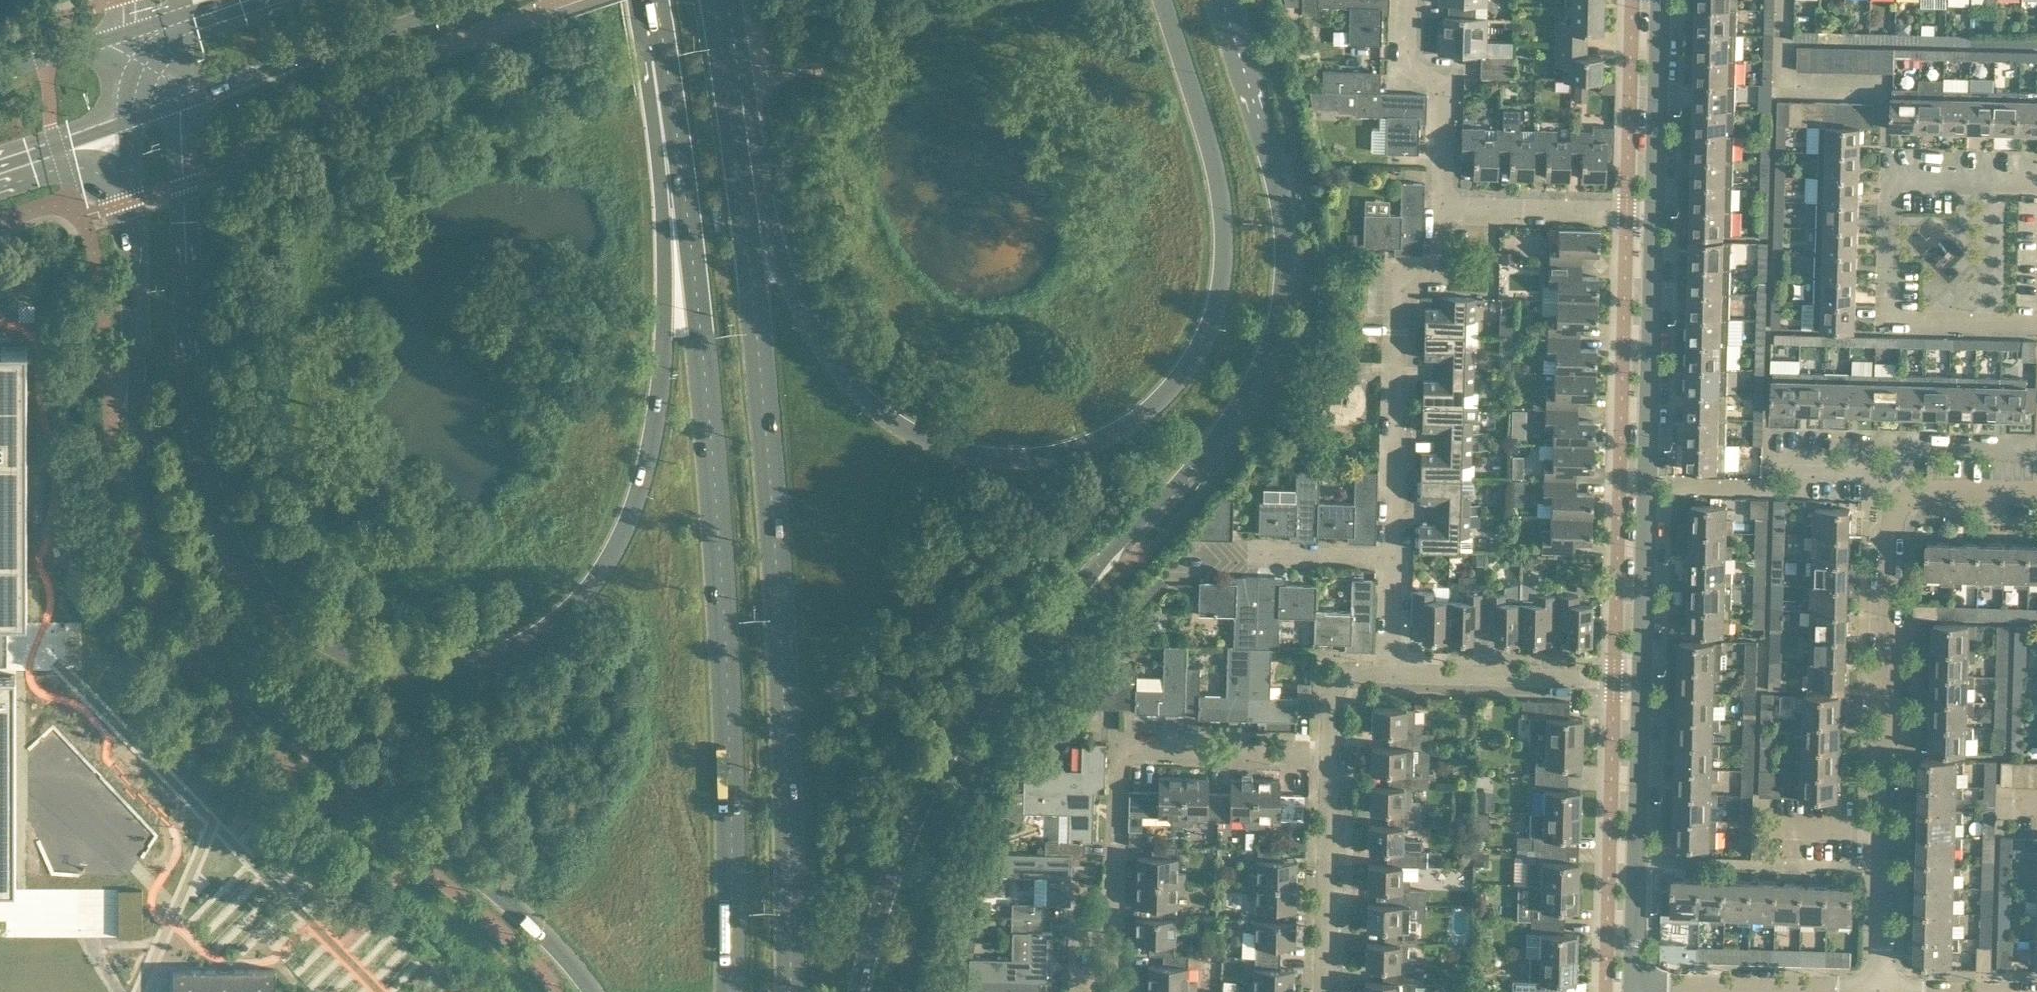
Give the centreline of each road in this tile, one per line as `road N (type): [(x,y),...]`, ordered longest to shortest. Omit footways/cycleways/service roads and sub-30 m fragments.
road 1 (primary): [(675,117),(664,337),(638,502),(567,615),(511,652),(432,668),(334,651),(265,589),(223,517),(197,426),(181,99)]
road 2 (primary): [(862,991),(888,894),(938,776),(973,721),(1027,649),(1205,462),(1259,380),(1284,276),(1285,224),(1224,0)]
road 3 (primary): [(129,117),(143,467),(165,567),(192,620),(268,713),(489,891),(592,991)]
road 4 (trunk): [(1158,0),(1219,192),(1222,274),(1212,330),(1189,372),(1127,431),(1055,456),(1012,458),(969,454),(911,435),(844,375),(744,210)]
road 5 (primary): [(675,117),(712,447),(732,850),(730,991)]
road 6 (trunk): [(790,927),(781,667),(744,210)]
road 7 (residential): [(1882,990),(1889,518),(1917,494),(2036,493)]
road 8 (tertiary): [(1642,679),(1655,211)]
road 9 (residential): [(1090,991),(1092,920),(1117,882),(1123,756),(1131,747),(1331,754)]
road 10 (residential): [(2036,326),(1889,321),(1894,172),(2036,175)]
road 11 (residential): [(1396,557),(1401,289),(1439,261),(1442,206)]
road 12 (secondary): [(181,99),(484,0)]
road 13 (tertiary): [(1634,985),(1642,679)]
road 14 (residential): [(1642,679),(1392,674)]
road 15 (residential): [(1634,985),(1882,990)]
road 16 (residential): [(1331,754),(1324,991)]
road 17 (residential): [(1442,206),(1446,85),(1411,46),(1409,0)]
road 18 (residential): [(1442,206),(1655,211)]
road 19 (trunk): [(744,210),(713,0)]
road 20 (tertiary): [(1655,211),(1661,0)]
road 21 (residential): [(1194,555),(1396,557)]
road 22 (secondary): [(0,160),(129,117)]
road 23 (secondary): [(128,32),(0,72)]
road 24 (residential): [(1882,990),(2009,991)]
road 25 (residential): [(1392,674),(1339,681),(1331,754)]

